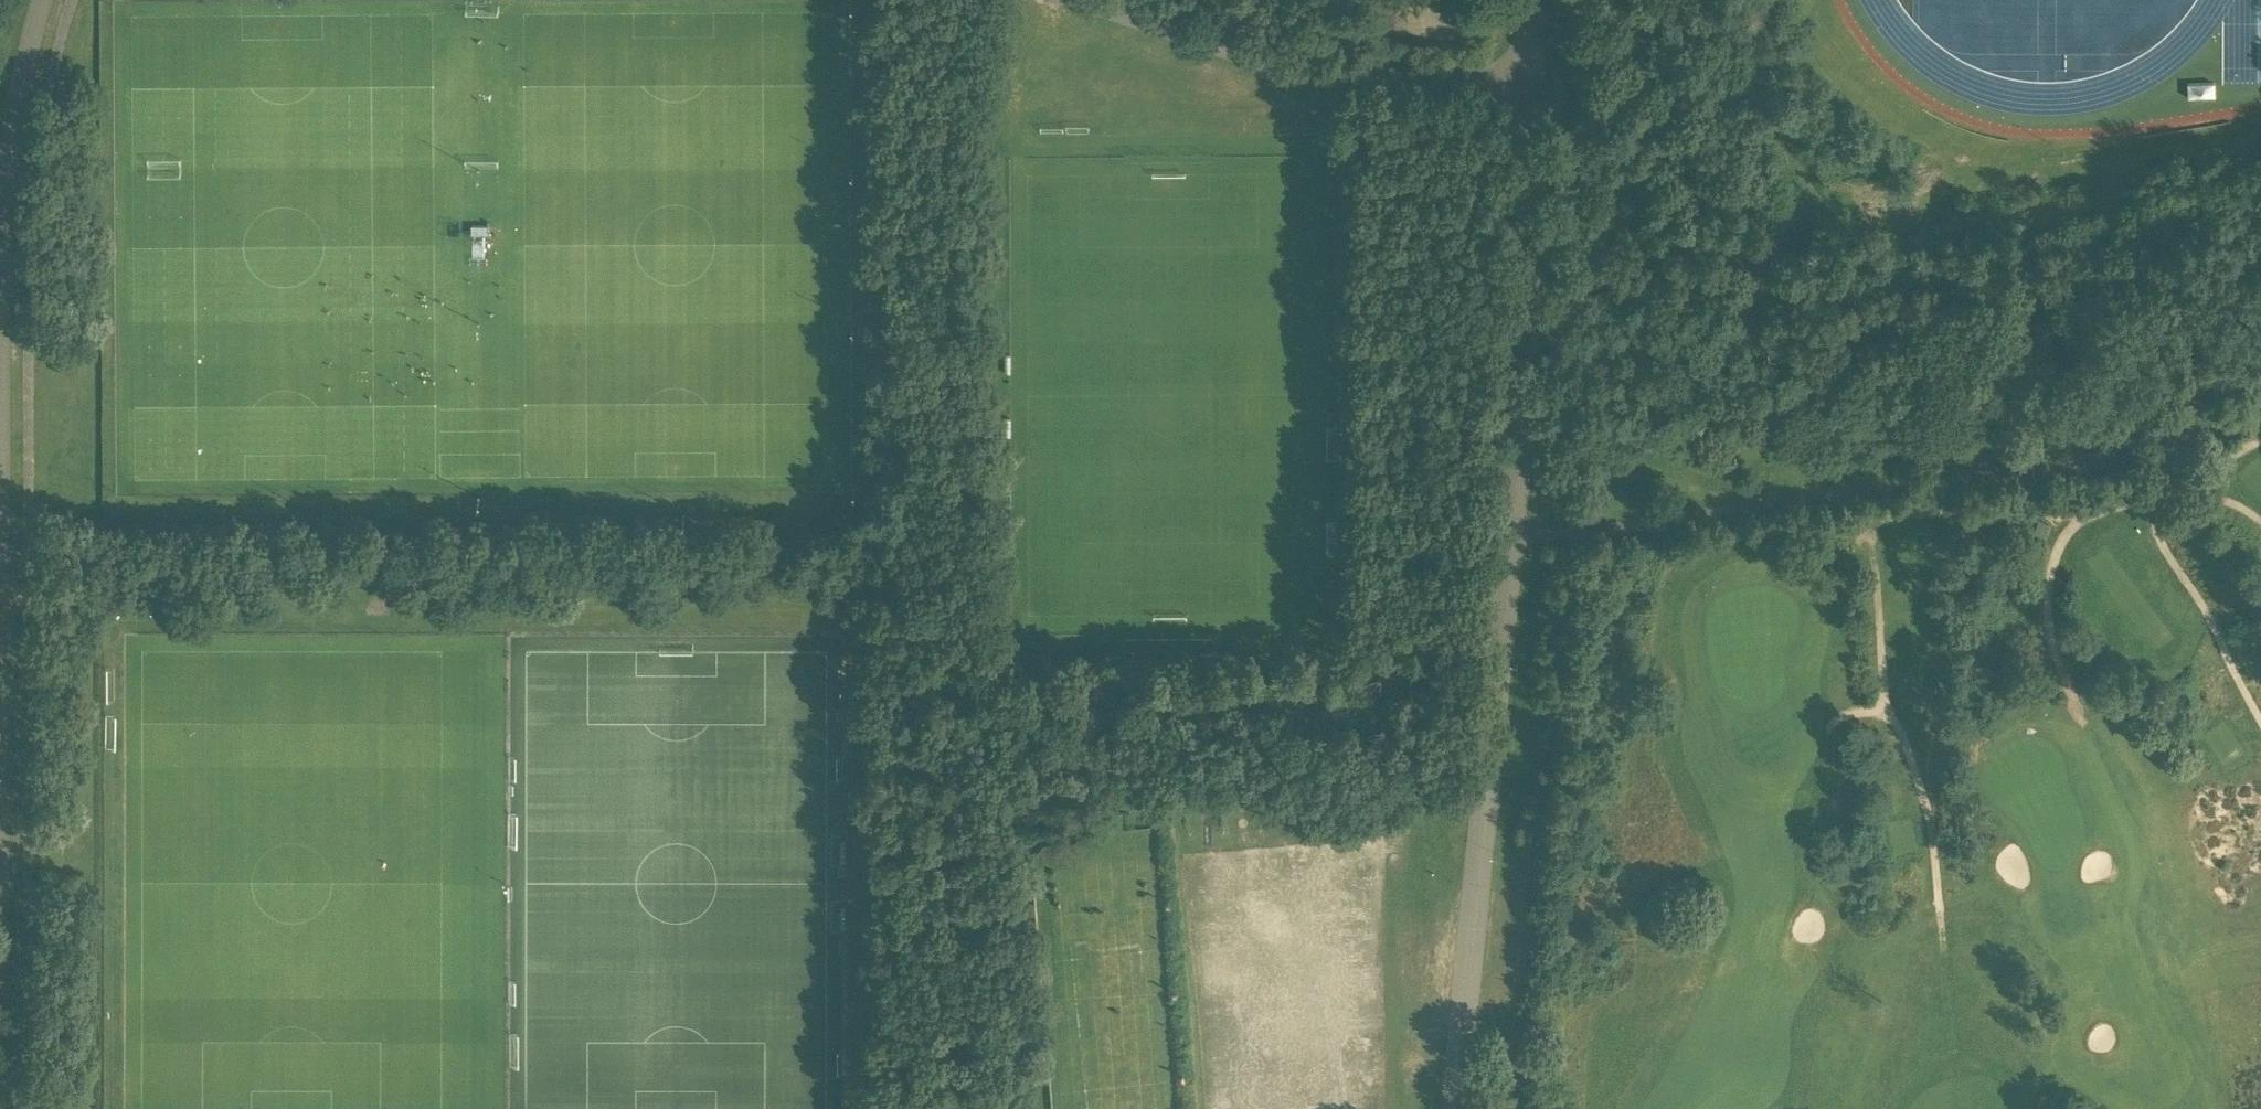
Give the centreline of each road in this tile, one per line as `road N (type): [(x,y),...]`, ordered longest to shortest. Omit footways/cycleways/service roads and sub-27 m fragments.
road 1 (unclassified): [(1512,537),(2090,464),(2177,442),(2260,408)]
road 2 (unclassified): [(1457,1108),(1512,537)]
road 3 (unclassified): [(1533,84),(1342,75),(1273,61),(1084,0)]
road 4 (unclassified): [(1512,537),(1533,84)]
road 5 (track): [(2260,723),(2206,610),(2167,553),(2156,517),(2179,482),(2260,438)]
road 6 (unclassified): [(43,0),(9,146),(0,292)]
road 7 (unclassified): [(0,496),(0,721)]

